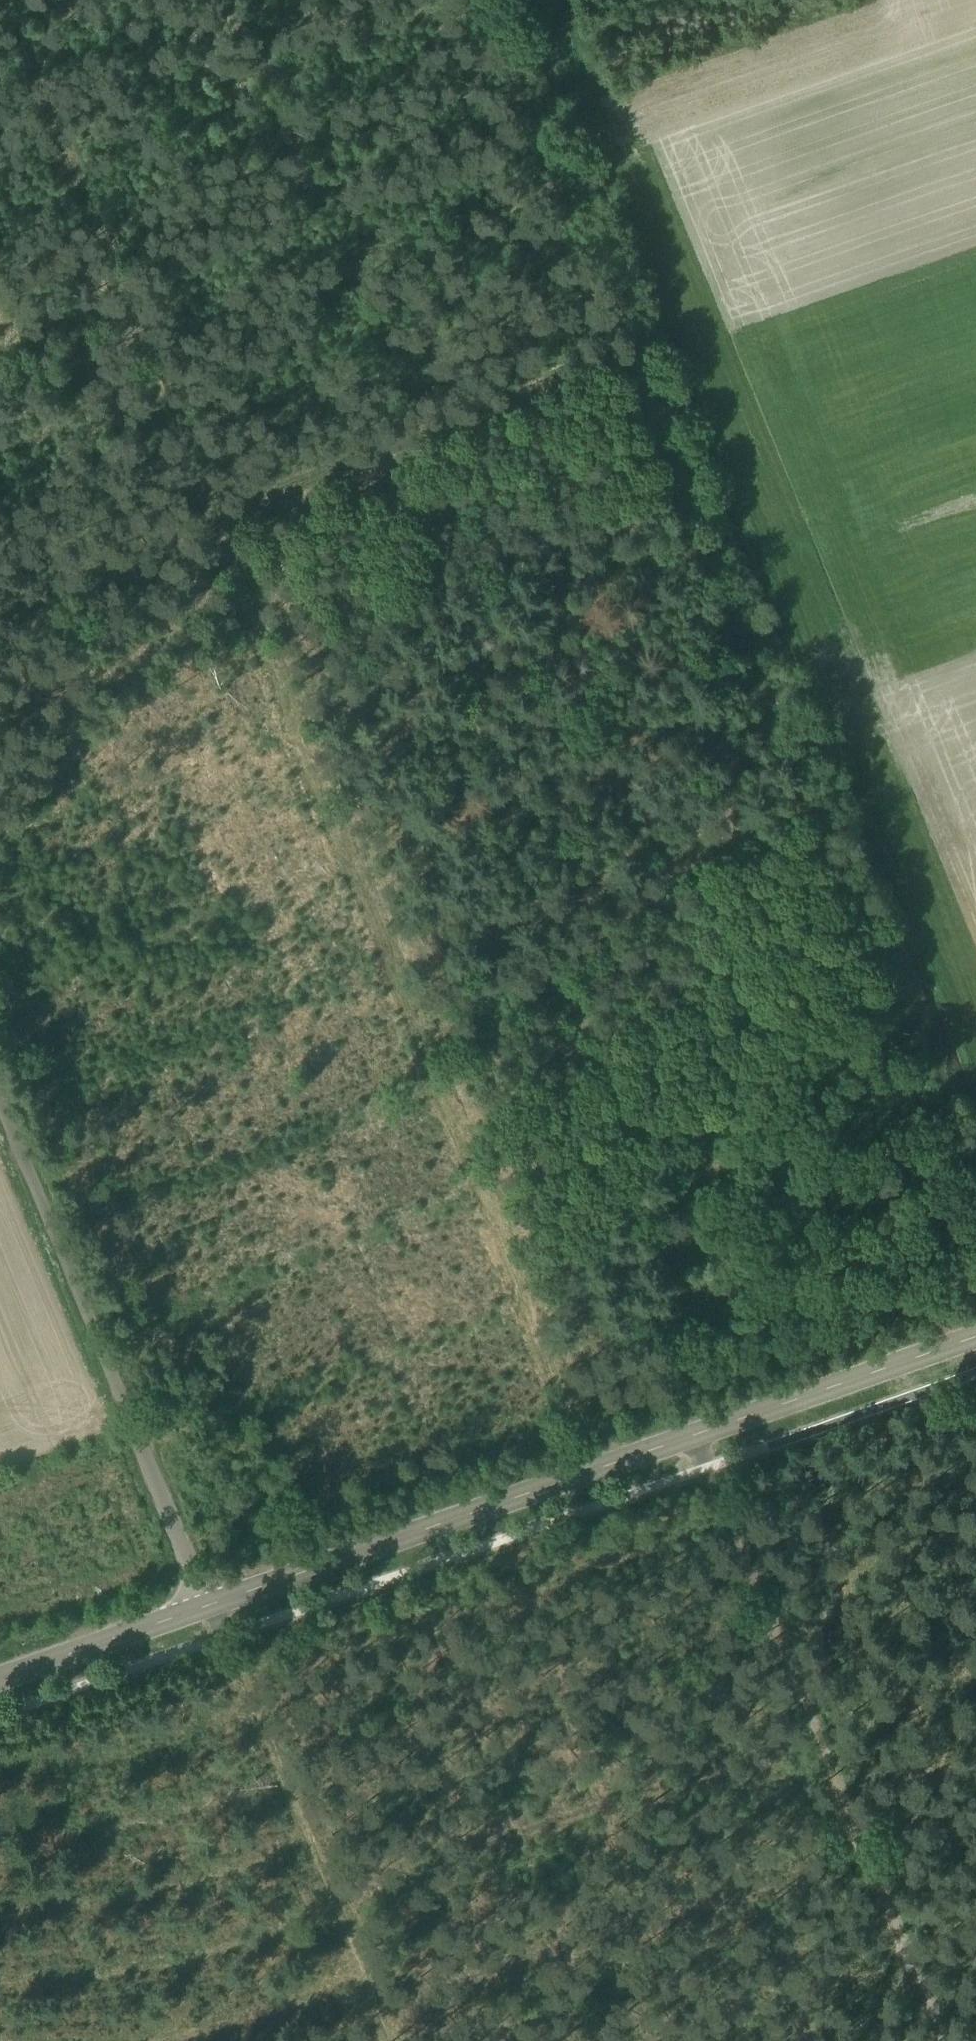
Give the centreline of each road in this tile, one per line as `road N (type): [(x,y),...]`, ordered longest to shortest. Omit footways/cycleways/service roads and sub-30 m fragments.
road 1 (secondary): [(975,1340),(209,1609)]
road 2 (unclassified): [(0,1103),(209,1609)]
road 3 (secondary): [(209,1609),(0,1683)]

